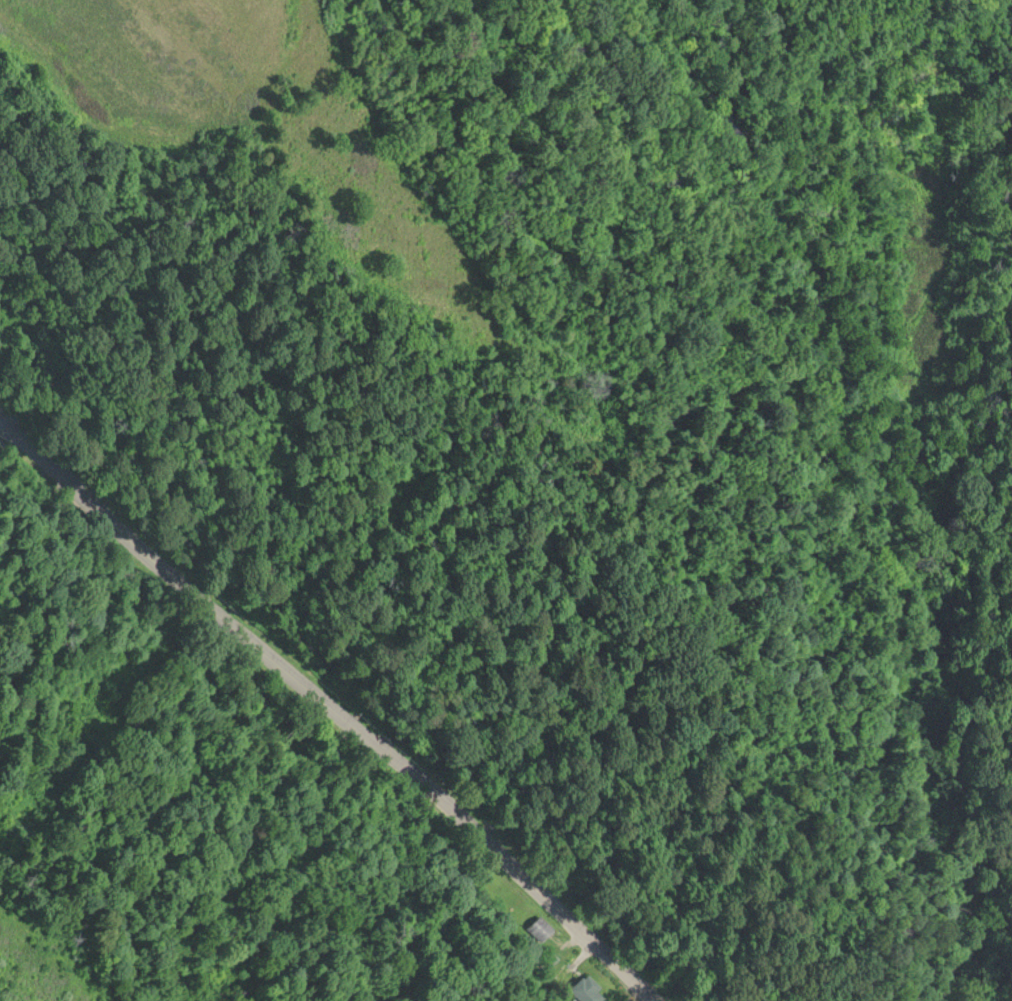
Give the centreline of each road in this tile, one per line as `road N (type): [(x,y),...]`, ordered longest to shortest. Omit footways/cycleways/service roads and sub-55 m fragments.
road 1 (residential): [(0,420),(661,1000)]

